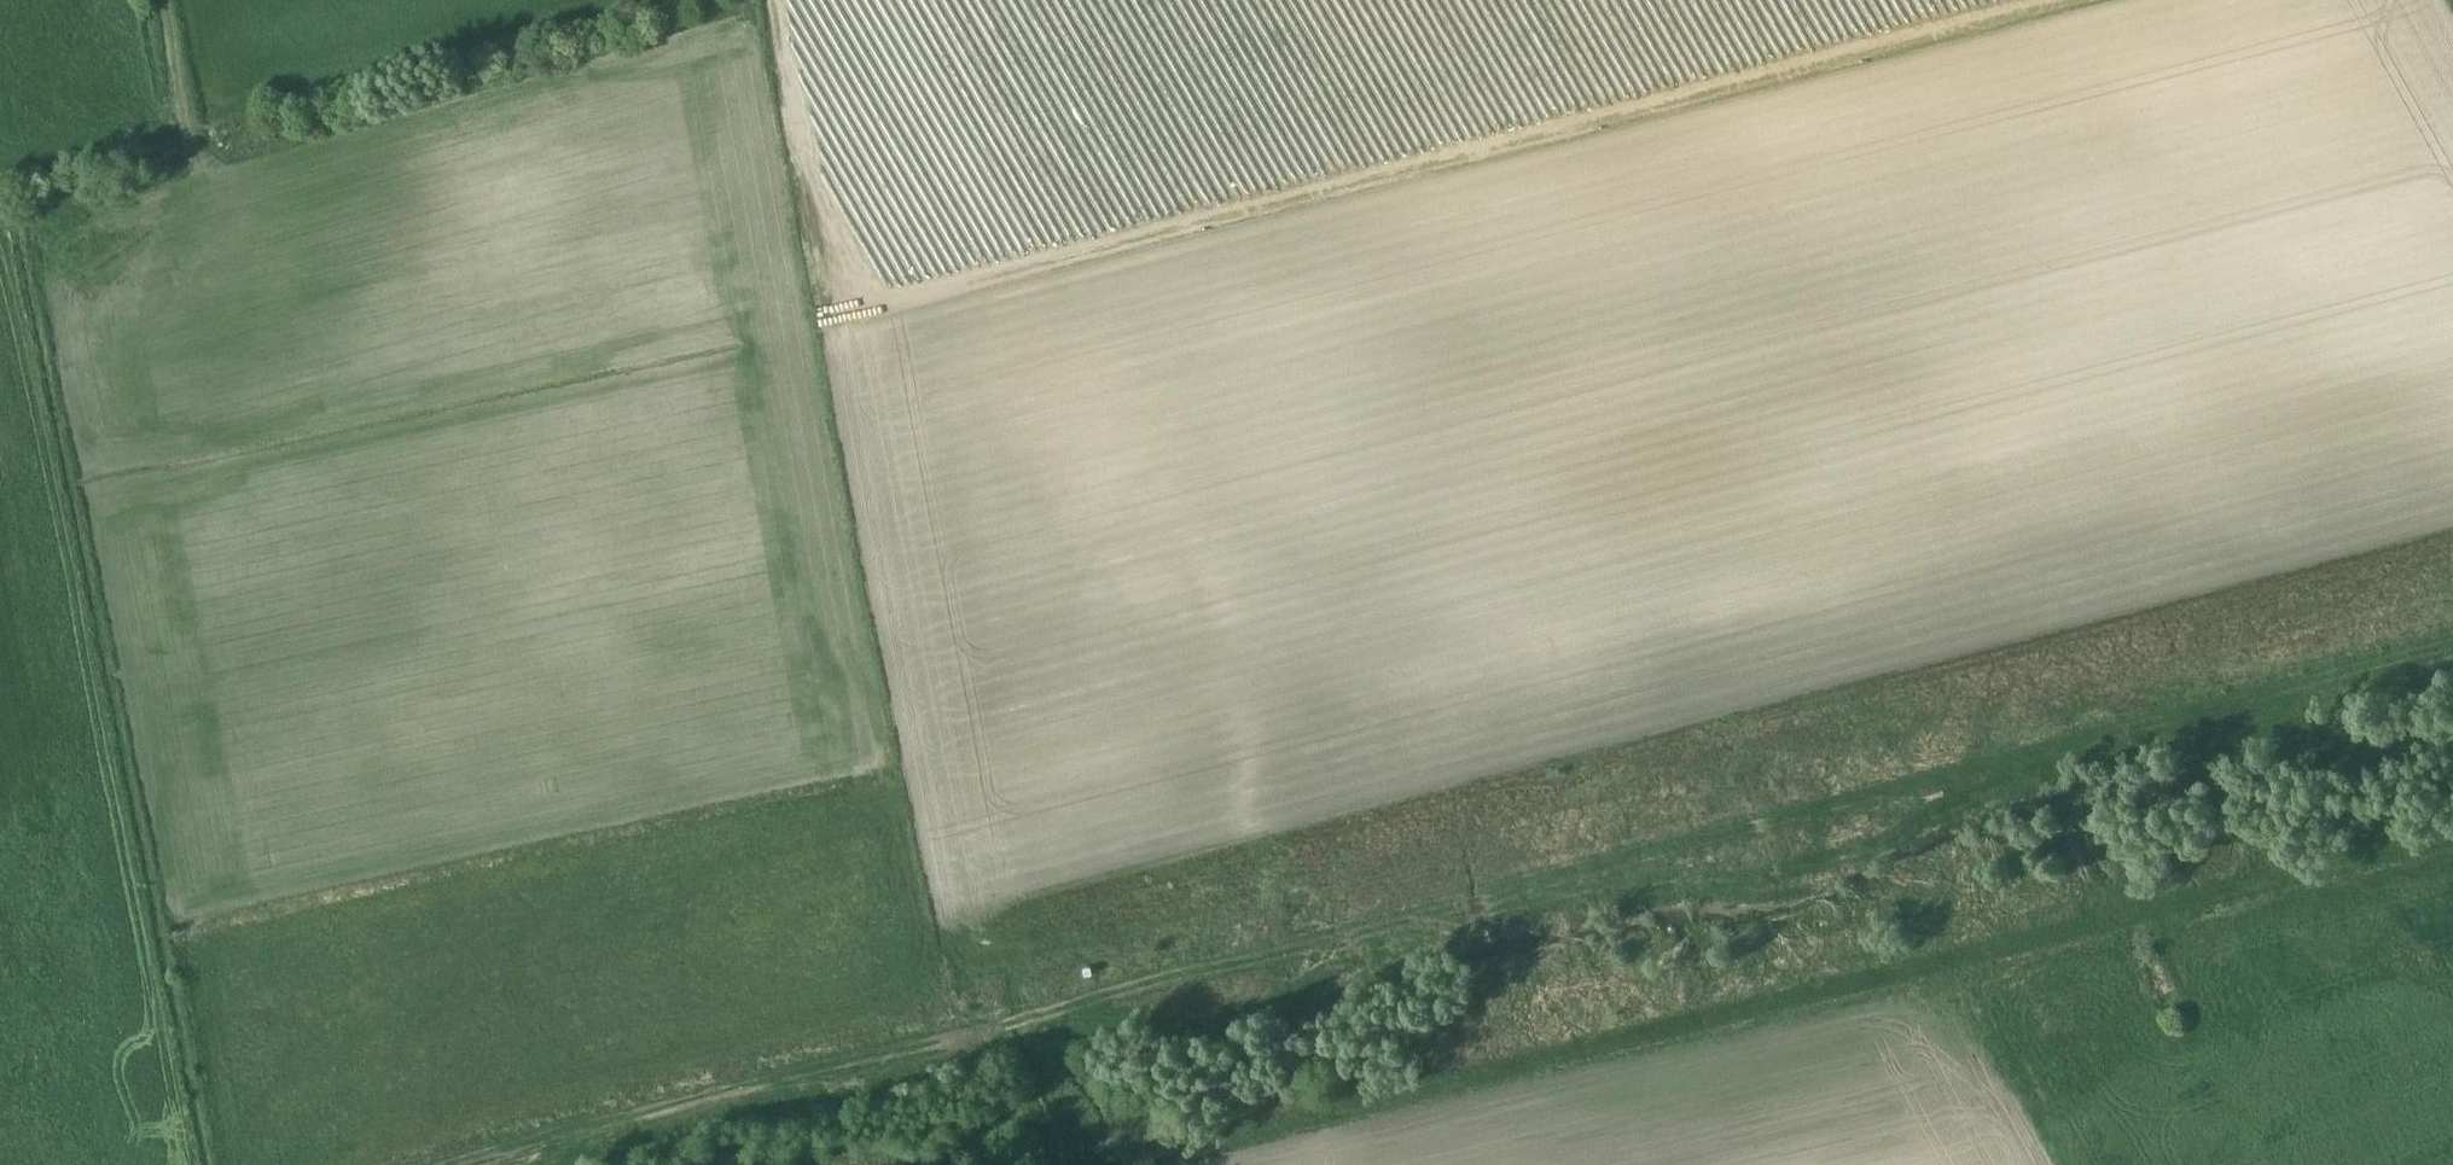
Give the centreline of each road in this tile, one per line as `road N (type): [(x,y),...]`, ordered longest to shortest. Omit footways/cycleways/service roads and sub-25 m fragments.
road 1 (track): [(194,149),(167,0)]

